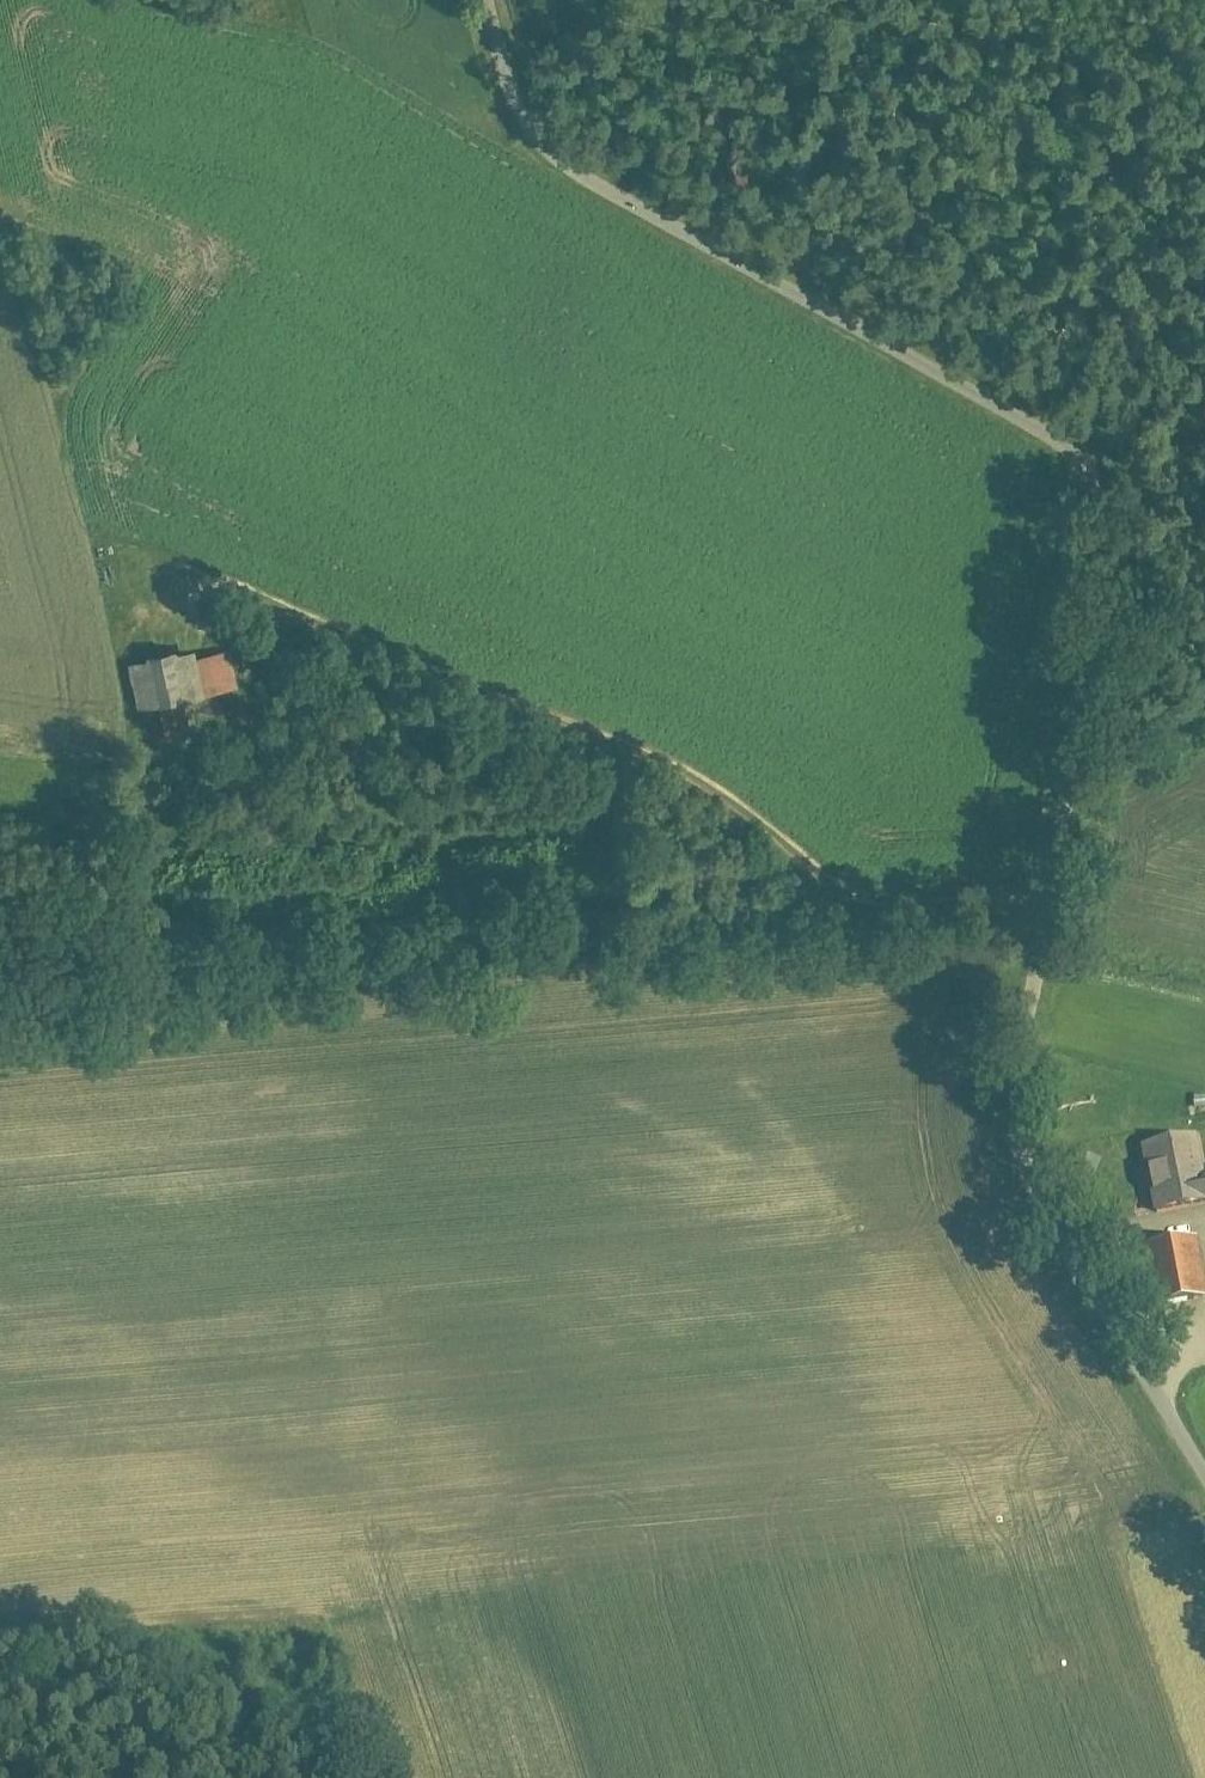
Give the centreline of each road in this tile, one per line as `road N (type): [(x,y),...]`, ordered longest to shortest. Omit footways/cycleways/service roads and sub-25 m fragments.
road 1 (unclassified): [(488,0),(511,97),(533,139),(567,169),(1092,474),(1107,507),(1104,552),(1015,1131),(1051,1226),(1204,1473)]
road 2 (track): [(1049,896),(0,959)]
road 3 (track): [(1059,835),(1172,634),(1204,612)]

